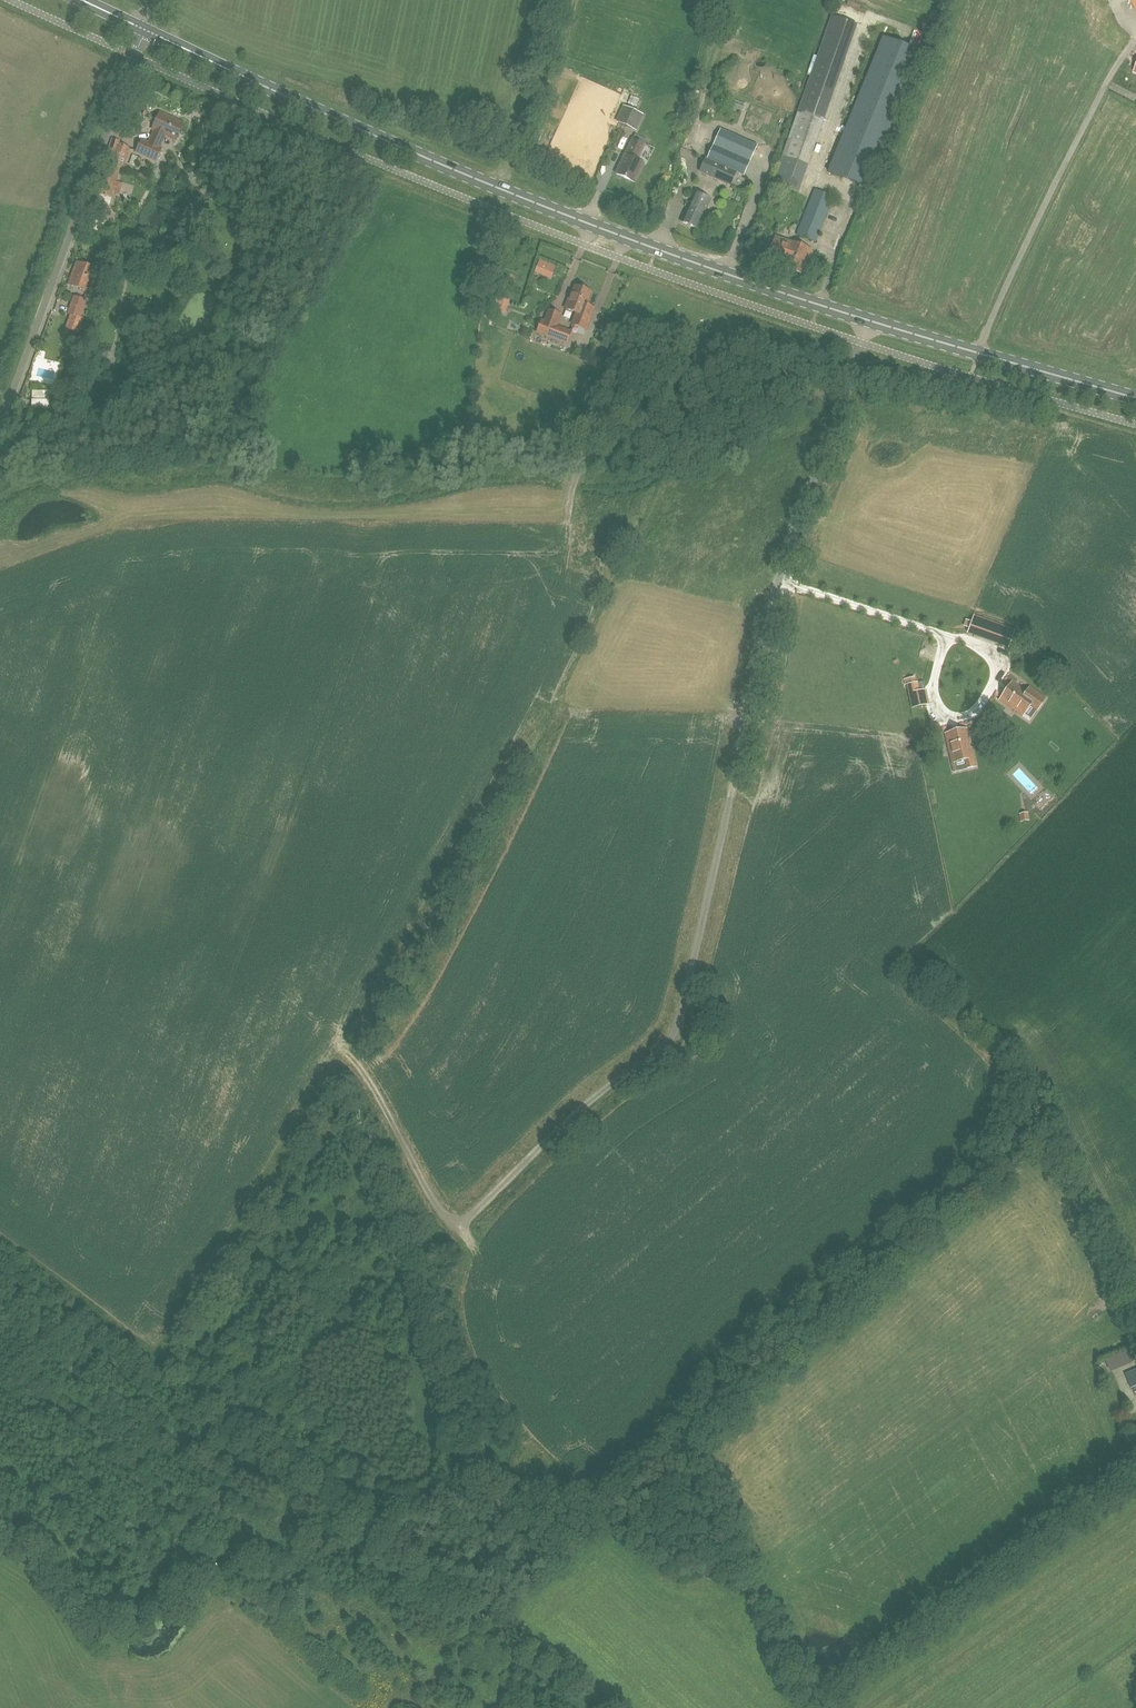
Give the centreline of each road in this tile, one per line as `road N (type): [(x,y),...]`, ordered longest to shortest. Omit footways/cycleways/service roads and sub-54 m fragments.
road 1 (secondary): [(1135,400),(659,252),(417,155),(146,32)]
road 2 (unclassified): [(0,425),(146,32)]

